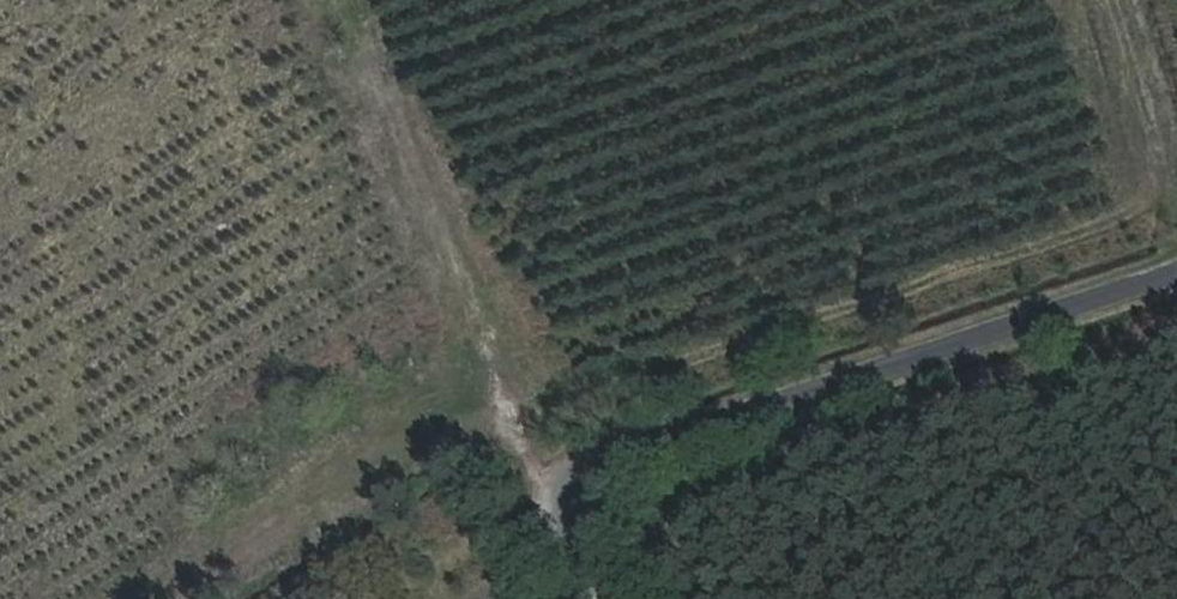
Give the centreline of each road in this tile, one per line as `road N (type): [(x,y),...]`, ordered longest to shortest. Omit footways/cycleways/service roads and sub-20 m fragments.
road 1 (residential): [(647,598),(559,475),(1176,274)]
road 2 (track): [(559,475),(504,417),(341,0)]
road 3 (track): [(1176,262),(1095,0)]

